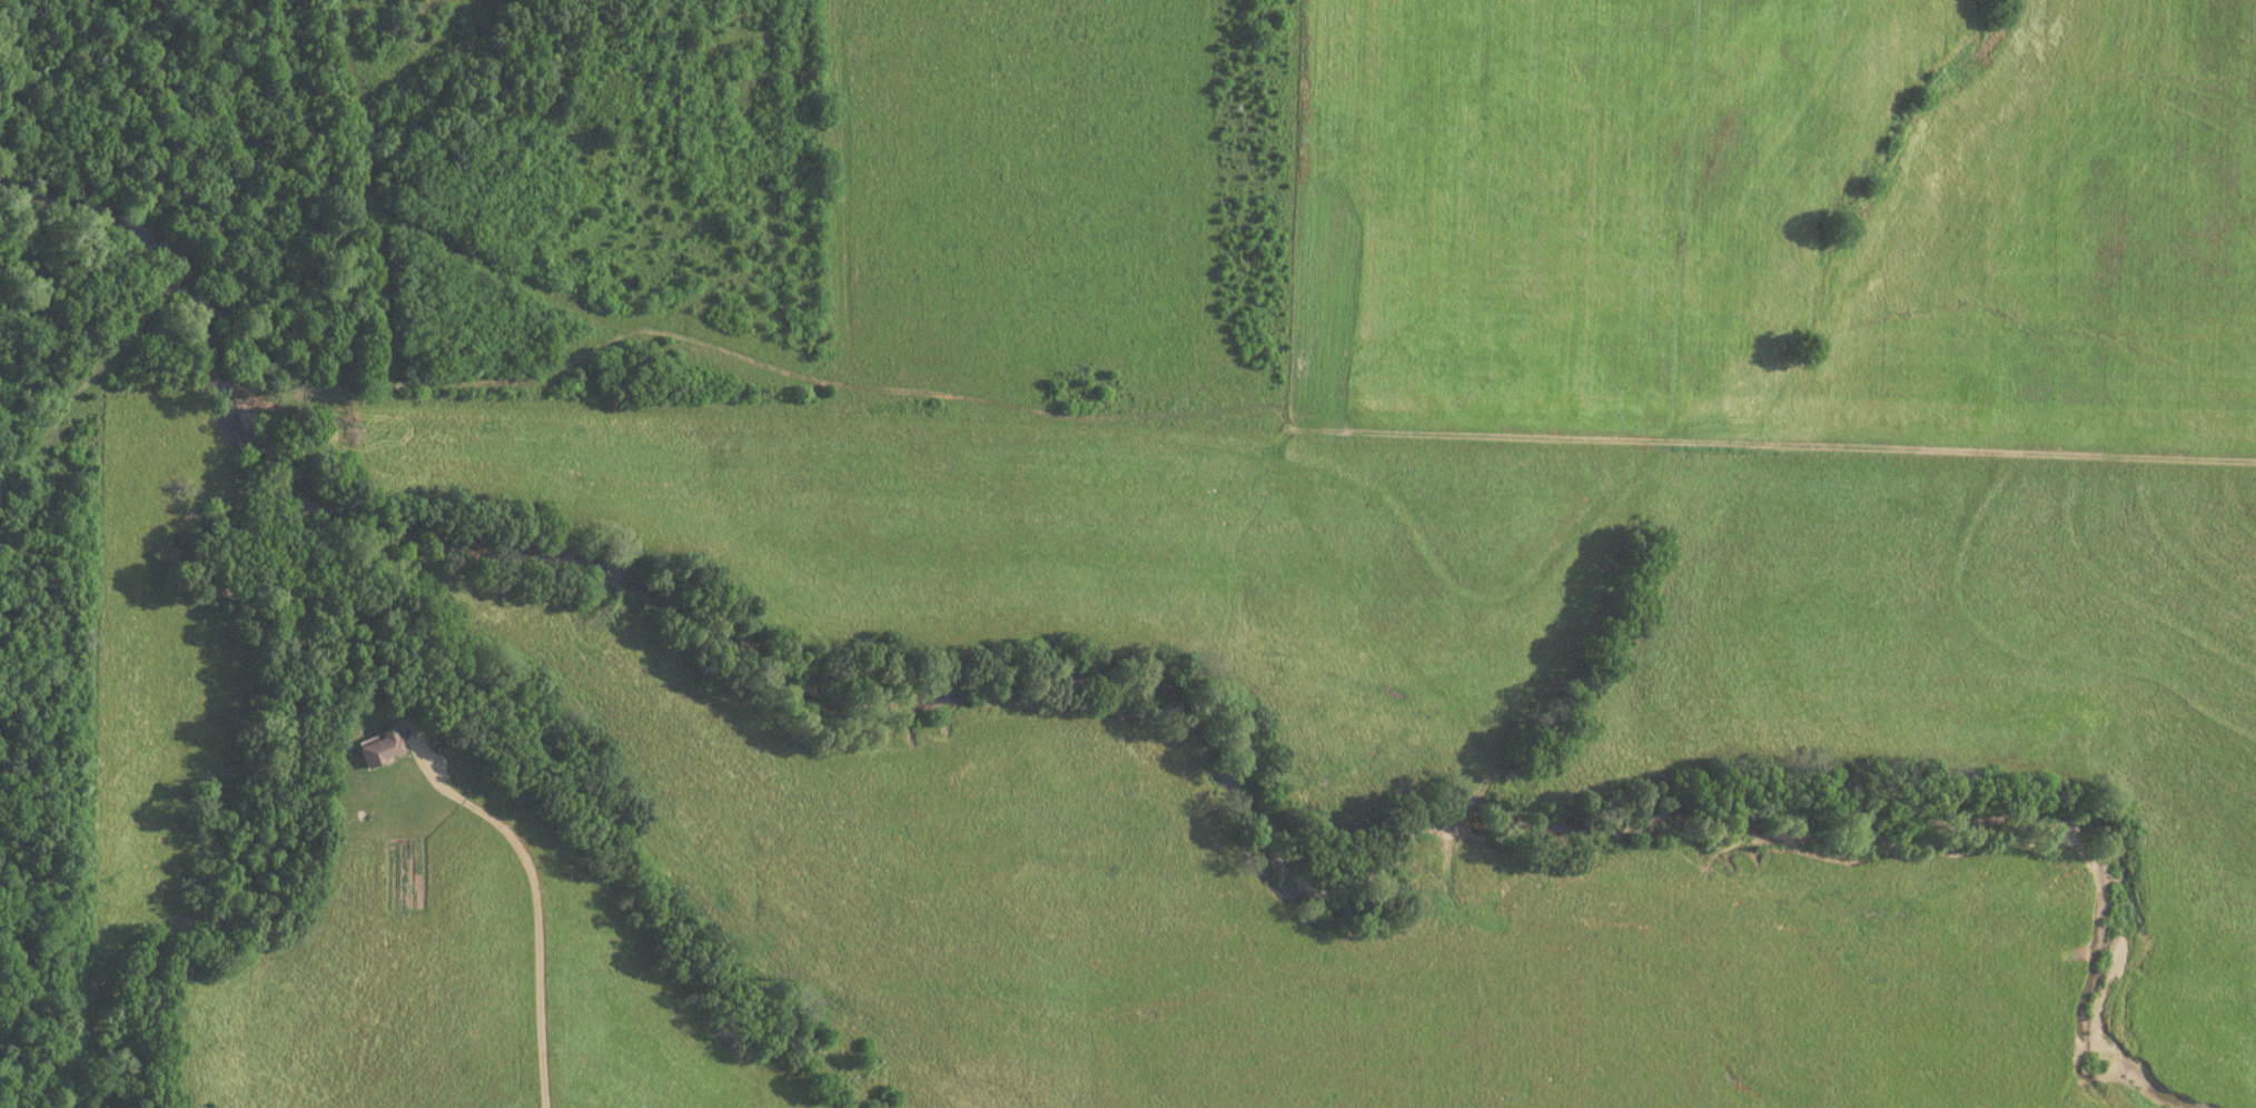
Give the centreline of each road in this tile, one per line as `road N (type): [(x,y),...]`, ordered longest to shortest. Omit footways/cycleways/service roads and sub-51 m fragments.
road 1 (residential): [(385,495),(681,526),(780,515),(1205,504),(1253,488),(1283,438),(1307,431),(2255,466)]

